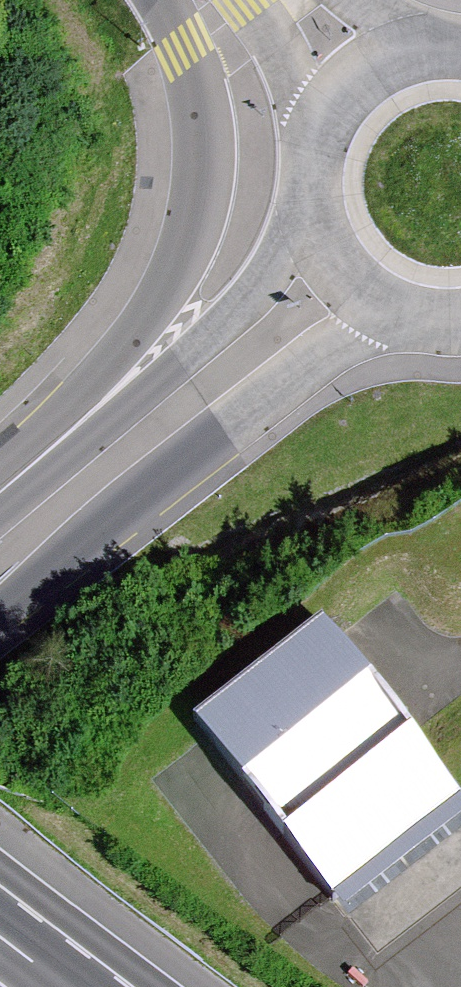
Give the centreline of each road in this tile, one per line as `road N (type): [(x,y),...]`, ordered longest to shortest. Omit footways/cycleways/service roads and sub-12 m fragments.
road 1 (motorway): [(157,0),(184,54),(198,119),(196,198),(176,279),(0,490)]
road 2 (secondary): [(0,614),(385,311)]
road 3 (secondary): [(311,217),(243,307),(88,440),(0,499)]
road 4 (motorway): [(157,986),(0,866)]
road 5 (motorway): [(243,0),(265,27),(318,134)]
road 6 (secondary): [(419,51),(358,80),(318,134)]
road 7 (secondary): [(311,217),(337,272),(385,311)]

